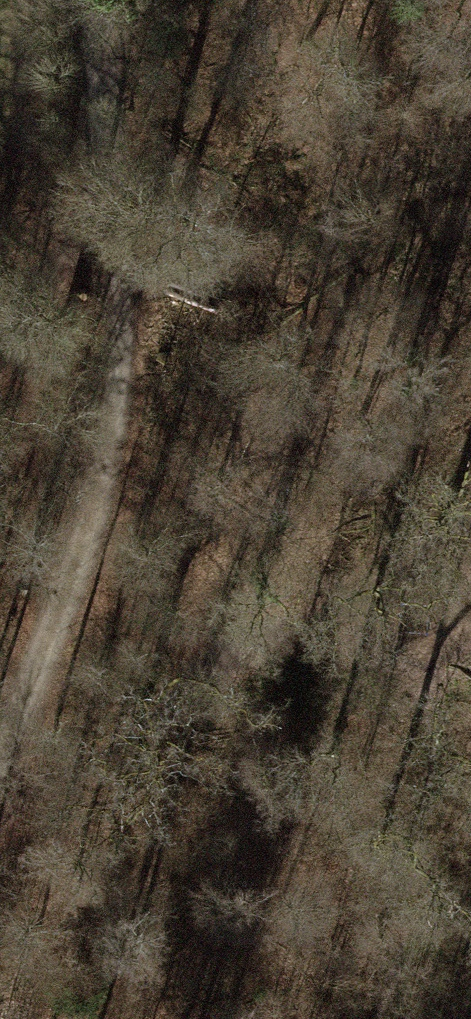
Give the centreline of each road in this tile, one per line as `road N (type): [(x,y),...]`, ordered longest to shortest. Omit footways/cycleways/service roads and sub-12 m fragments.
road 1 (track): [(107,186),(119,344),(114,412),(73,564),(23,702)]
road 2 (track): [(121,0),(107,186)]

